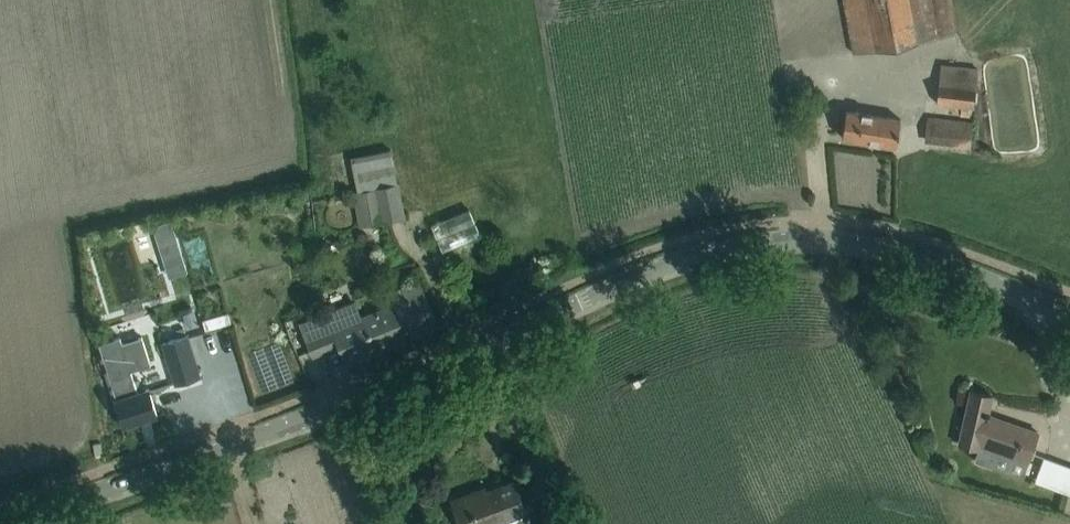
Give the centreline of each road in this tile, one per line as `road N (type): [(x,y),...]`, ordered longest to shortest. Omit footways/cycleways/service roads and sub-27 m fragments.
road 1 (tertiary): [(0,523),(199,458),(743,245),(855,243),(1069,316)]

